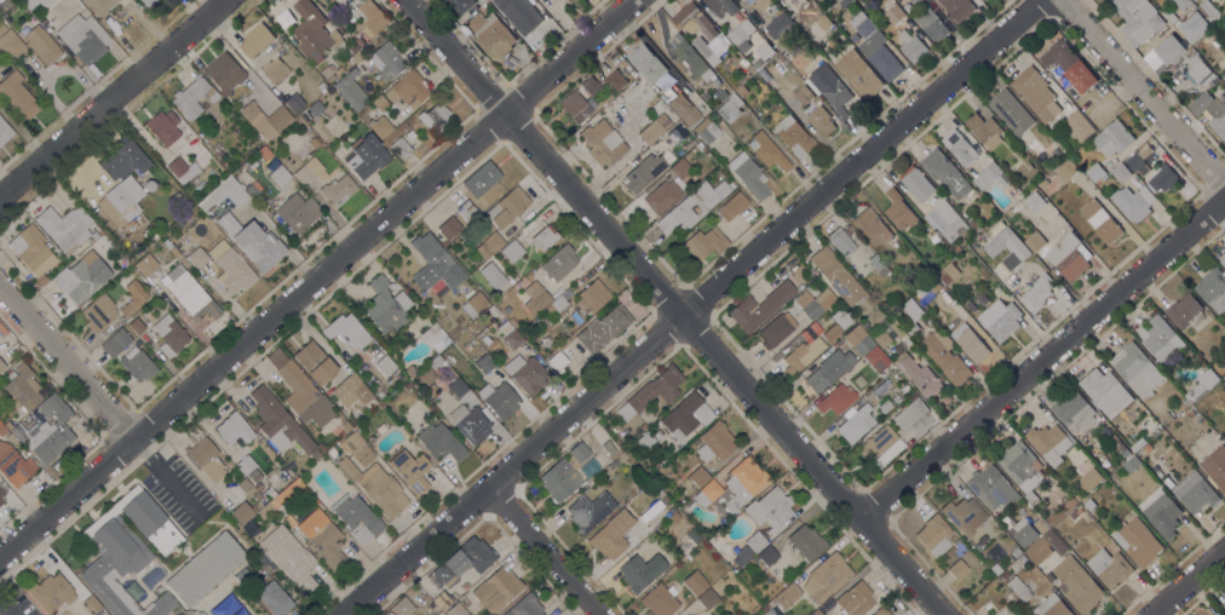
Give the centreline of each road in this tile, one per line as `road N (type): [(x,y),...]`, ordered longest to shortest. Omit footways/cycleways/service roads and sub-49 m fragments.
road 1 (residential): [(1042,0),(352,614)]
road 2 (residential): [(635,0),(0,562)]
road 3 (residential): [(938,614),(400,0)]
road 4 (residential): [(1224,196),(857,523)]
road 5 (residential): [(227,0),(0,201)]
road 6 (residential): [(1224,188),(1059,0)]
road 7 (residential): [(137,443),(0,281)]
road 8 (residential): [(600,614),(493,492)]

